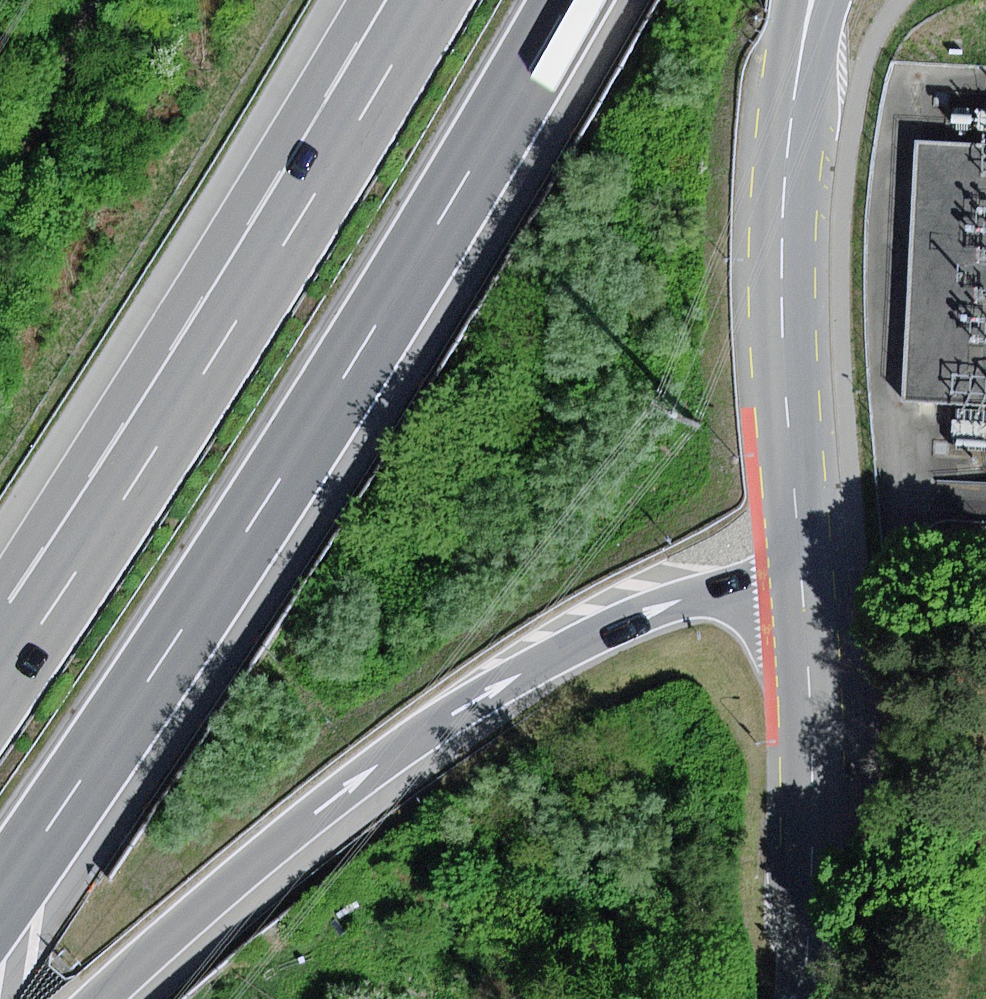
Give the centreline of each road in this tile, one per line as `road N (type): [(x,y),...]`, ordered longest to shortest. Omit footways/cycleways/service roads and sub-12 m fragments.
road 1 (motorway): [(0,897),(270,497),(569,0)]
road 2 (motorway): [(103,998),(351,787),(503,684),(582,643),(718,593),(803,583)]
road 3 (motorway): [(426,0),(206,381),(0,696)]
road 4 (unclassified): [(803,583),(780,256),(810,0)]
road 5 (unclassified): [(802,998),(812,767),(803,583)]

